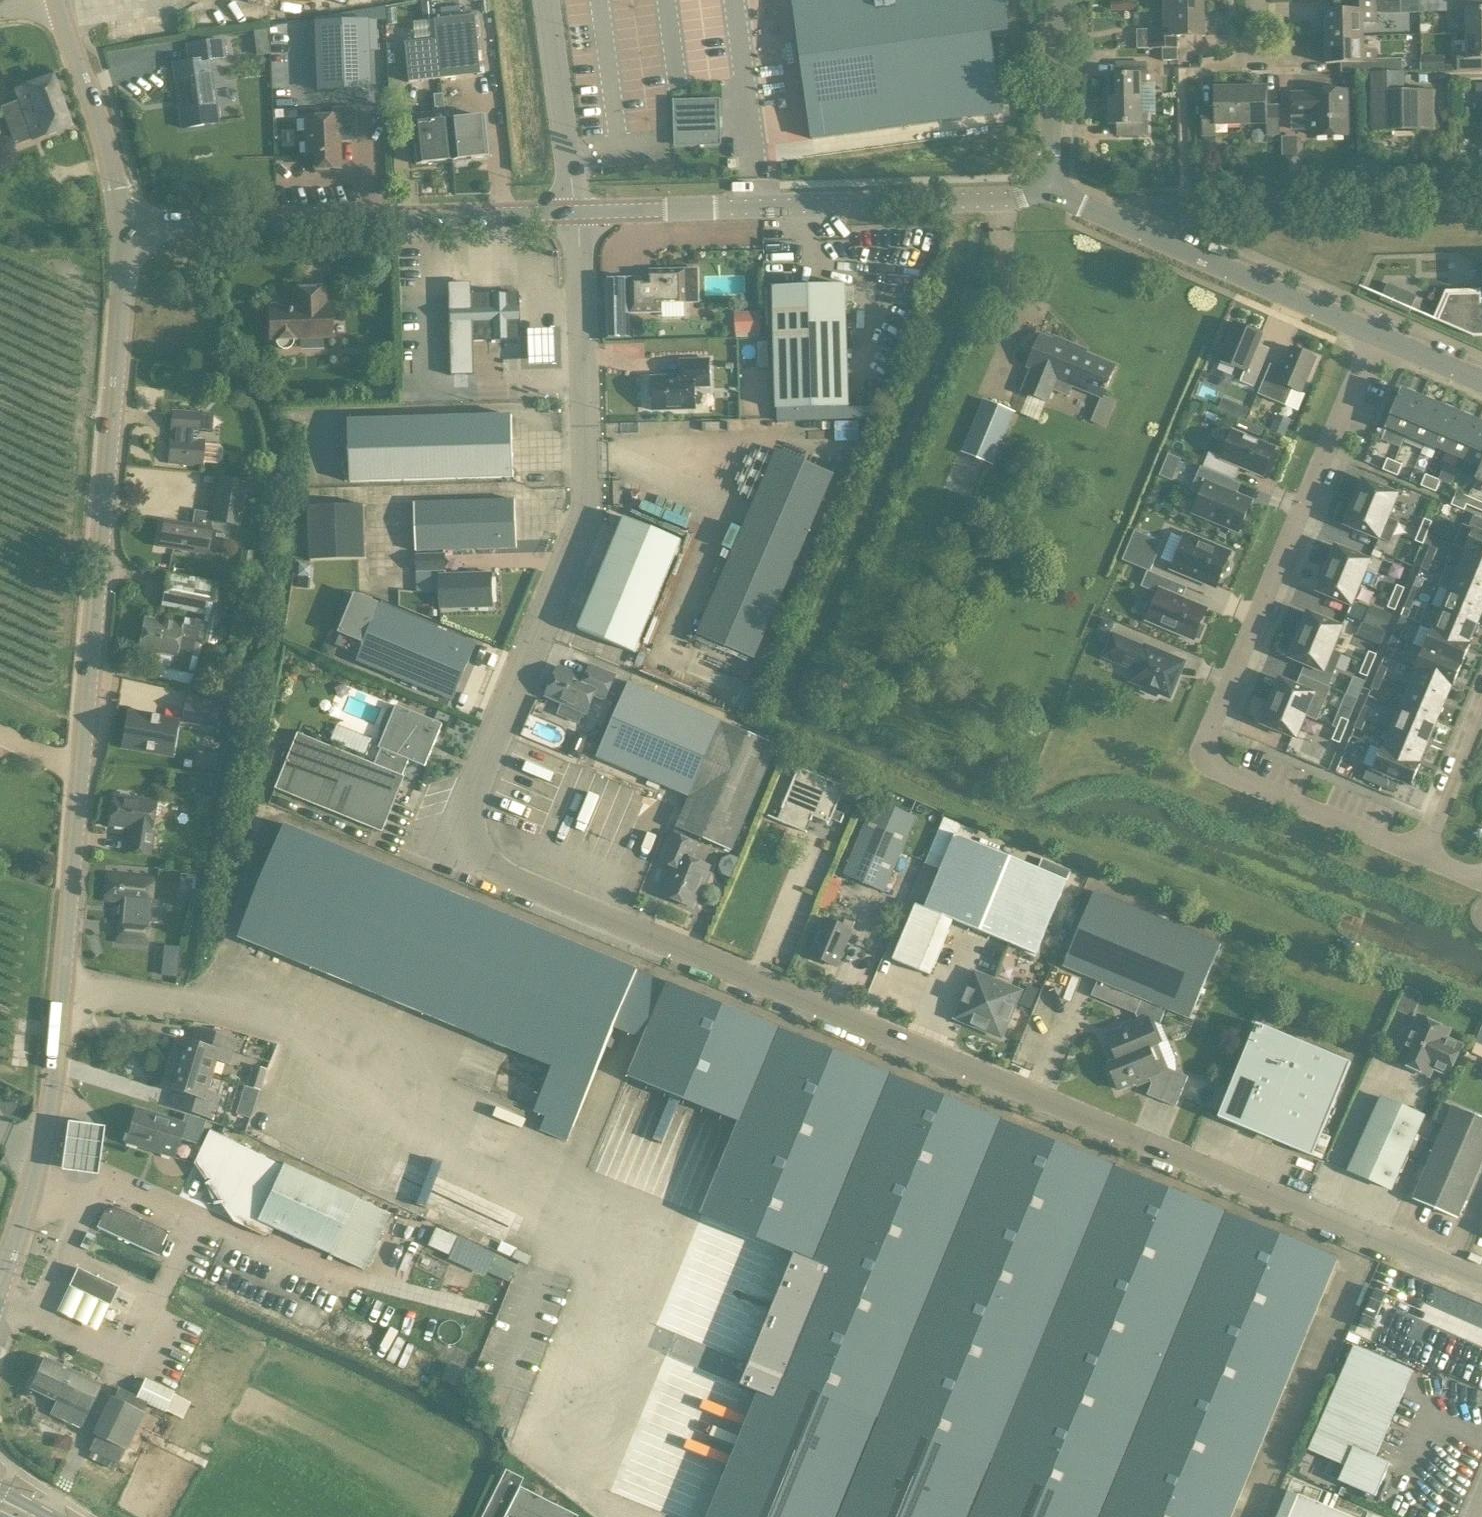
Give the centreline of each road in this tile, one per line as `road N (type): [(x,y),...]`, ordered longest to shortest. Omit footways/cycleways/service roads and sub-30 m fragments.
road 1 (unclassified): [(1481,1283),(472,853),(463,816),(472,780),(587,517),(577,212)]
road 2 (tertiary): [(0,1280),(41,1152),(61,1039),(125,226)]
road 3 (residential): [(1372,333),(1211,729),(1209,757),(1233,777),(1423,857)]
road 4 (unclassified): [(577,212),(1014,200),(1048,186)]
road 5 (unclassified): [(125,226),(577,212)]
road 6 (residential): [(1048,186),(1372,333)]
road 7 (tertiary): [(125,226),(57,0)]
road 8 (residential): [(1048,186),(1062,0)]
road 9 (residential): [(1481,713),(1423,857)]
road 10 (residential): [(1372,333),(1481,382)]

